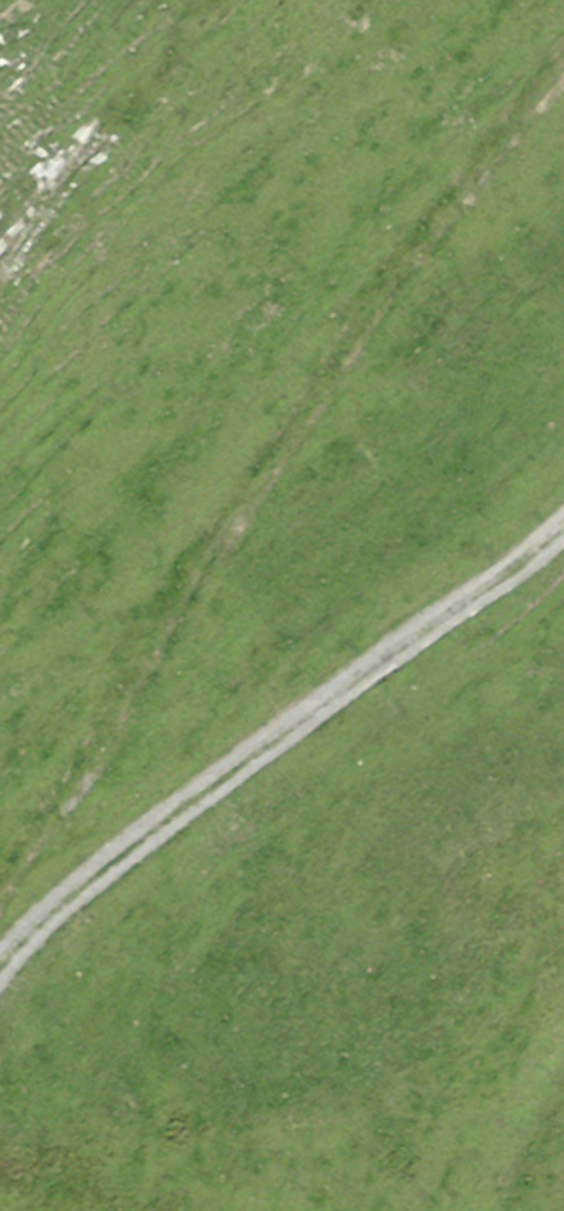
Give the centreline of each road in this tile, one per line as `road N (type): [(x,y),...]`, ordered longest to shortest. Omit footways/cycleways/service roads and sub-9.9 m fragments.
road 1 (track): [(0,900),(124,704),(224,513),(440,211),(563,55)]
road 2 (track): [(0,965),(173,815),(563,524)]

